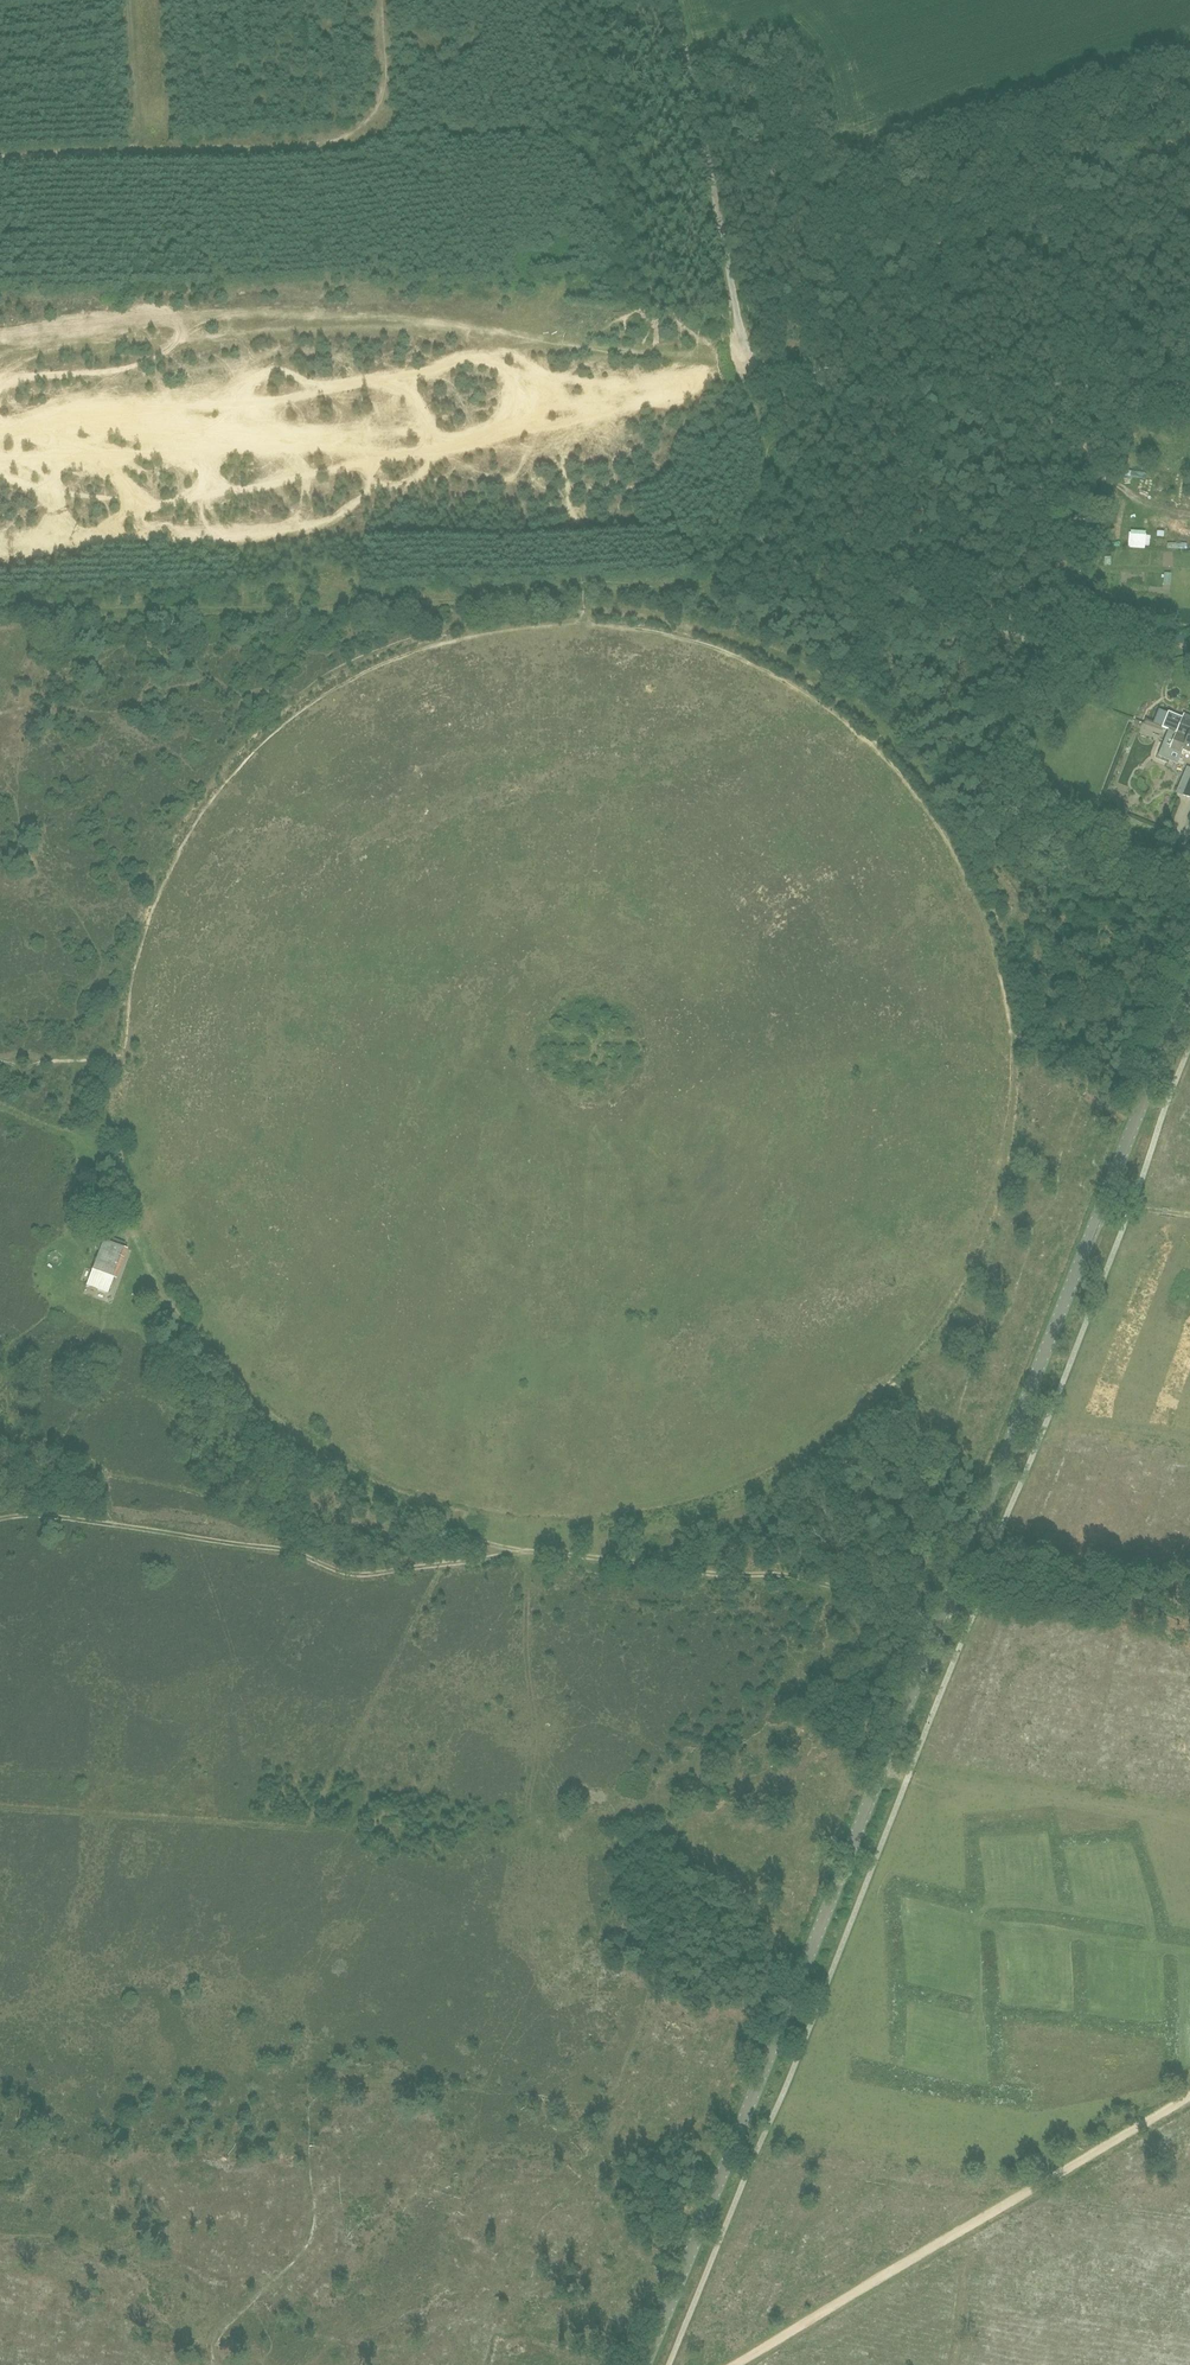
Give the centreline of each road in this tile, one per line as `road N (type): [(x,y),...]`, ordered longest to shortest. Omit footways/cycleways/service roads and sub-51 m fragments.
road 1 (tertiary): [(643,2364),(1189,980)]
road 2 (track): [(73,1062),(74,1129),(117,1161),(144,1255),(181,1326),(244,1404),(331,1477),(419,1522),(495,1548),(796,1578),(858,1596),(902,1621)]
road 3 (track): [(522,1551),(359,1576),(296,1550),(32,1514),(0,1520)]
road 4 (track): [(1189,2097),(736,2364)]
road 5 (track): [(379,0),(383,94),(363,131),(327,145),(0,152)]
road 6 (track): [(749,369),(673,0)]
road 7 (track): [(1189,1613),(957,1575)]

